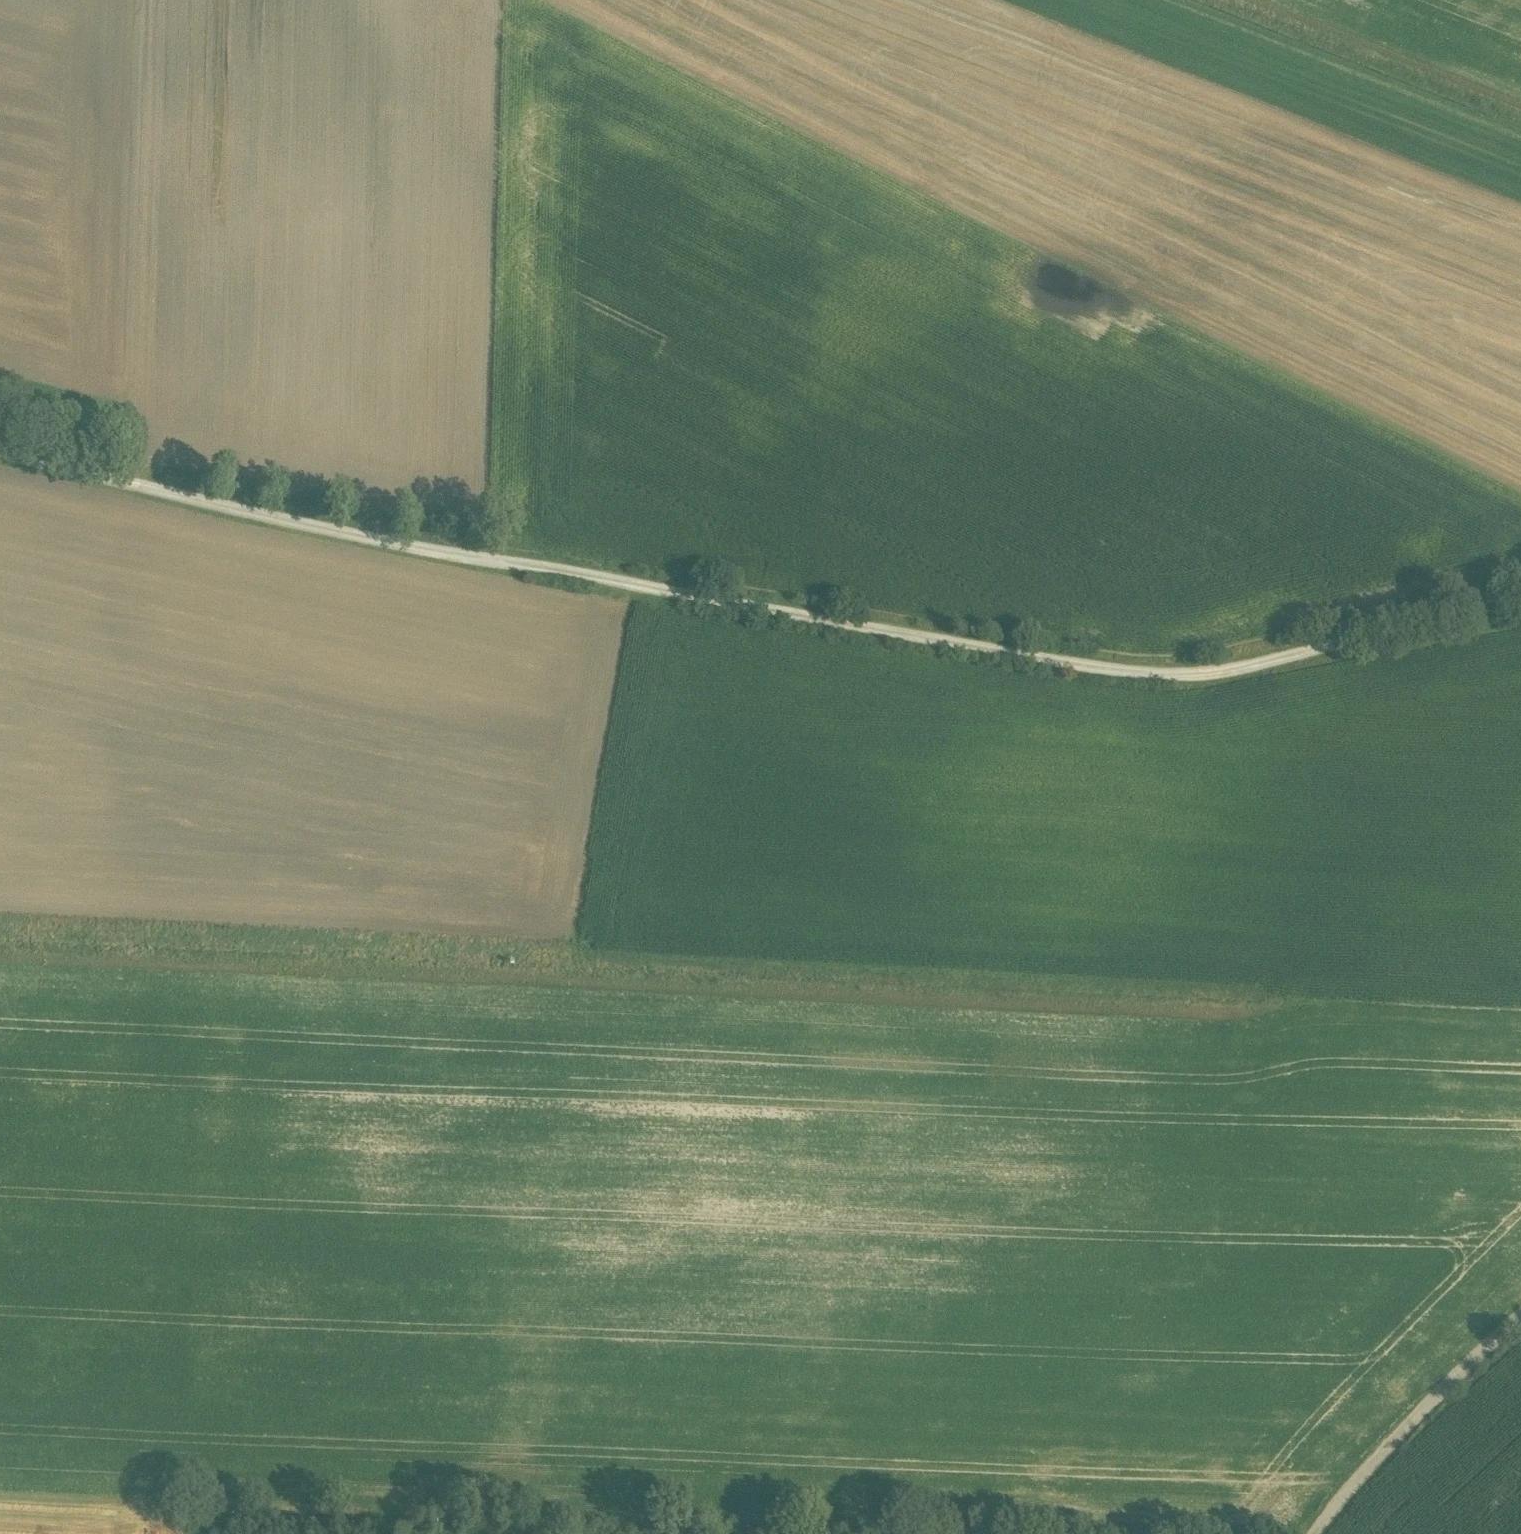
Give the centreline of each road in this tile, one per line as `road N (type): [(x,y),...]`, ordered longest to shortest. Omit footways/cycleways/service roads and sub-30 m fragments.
road 1 (track): [(0,455),(341,538),(1148,677),(1205,678),(1520,603)]
road 2 (track): [(1318,1533),(1435,1404),(1520,1325)]

